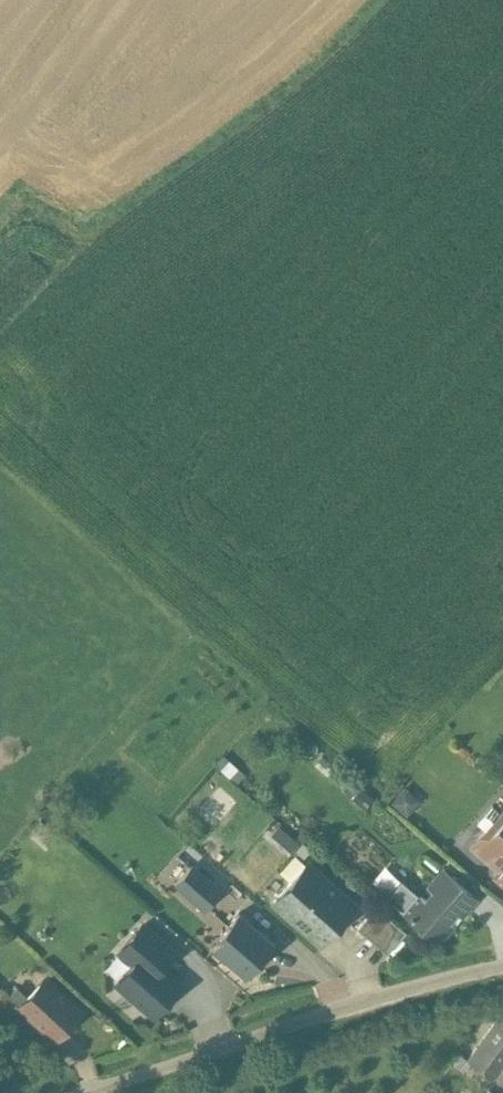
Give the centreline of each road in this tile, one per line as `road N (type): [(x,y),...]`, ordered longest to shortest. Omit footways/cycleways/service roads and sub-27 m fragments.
road 1 (unclassified): [(90,1092),(502,968)]

